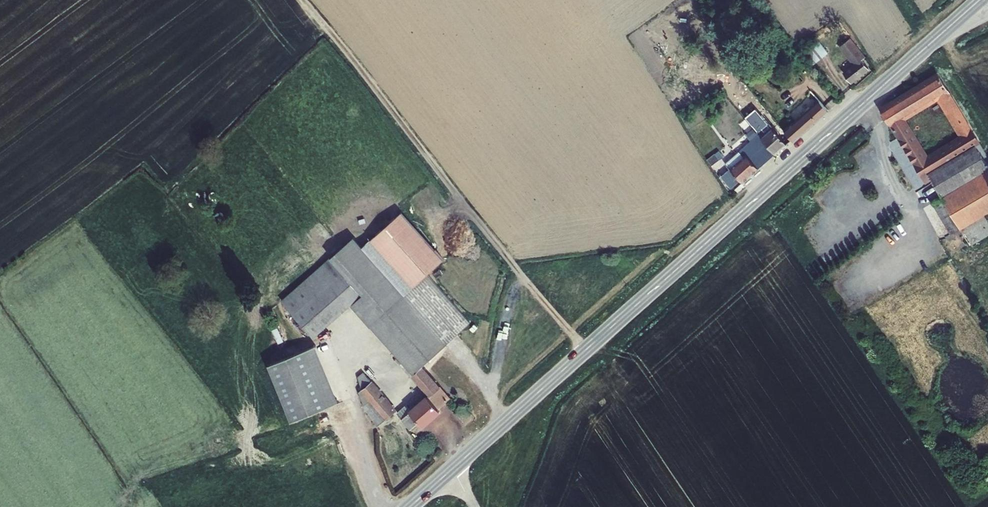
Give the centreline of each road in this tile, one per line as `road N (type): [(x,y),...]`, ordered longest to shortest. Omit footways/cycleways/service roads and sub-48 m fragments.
road 1 (secondary): [(409,506),(979,0)]
road 2 (track): [(303,0),(586,350)]

